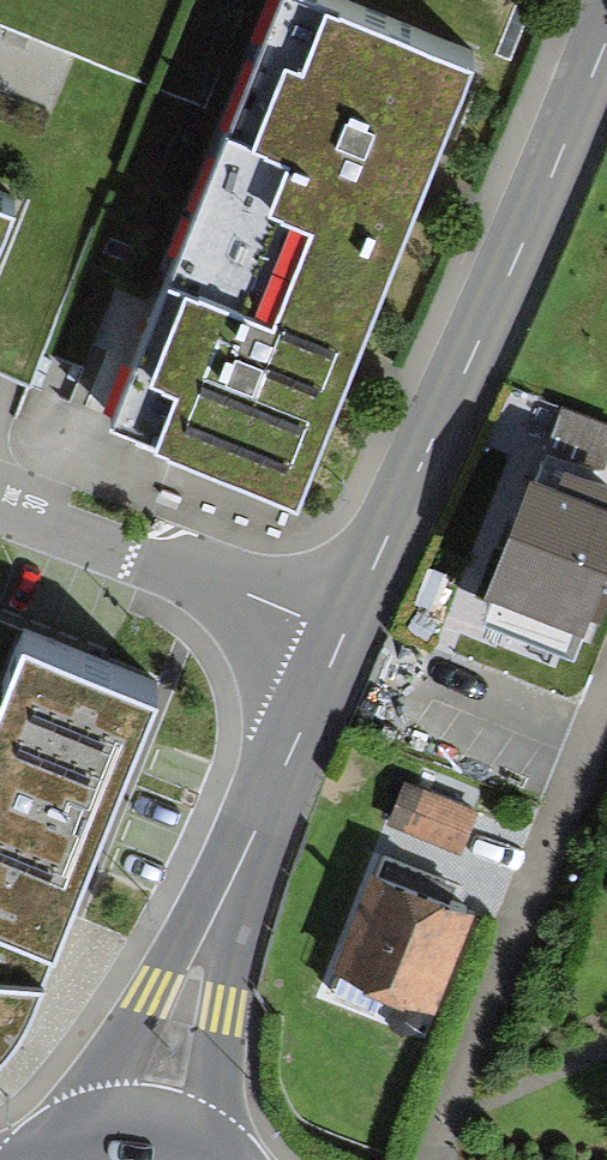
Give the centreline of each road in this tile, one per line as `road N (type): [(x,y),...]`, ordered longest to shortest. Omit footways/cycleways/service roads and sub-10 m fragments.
road 1 (residential): [(340,635),(606,34)]
road 2 (residential): [(163,1122),(194,998),(340,635)]
road 3 (residential): [(340,635),(0,504)]
road 4 (primary): [(163,1122),(92,1125),(38,1159)]

